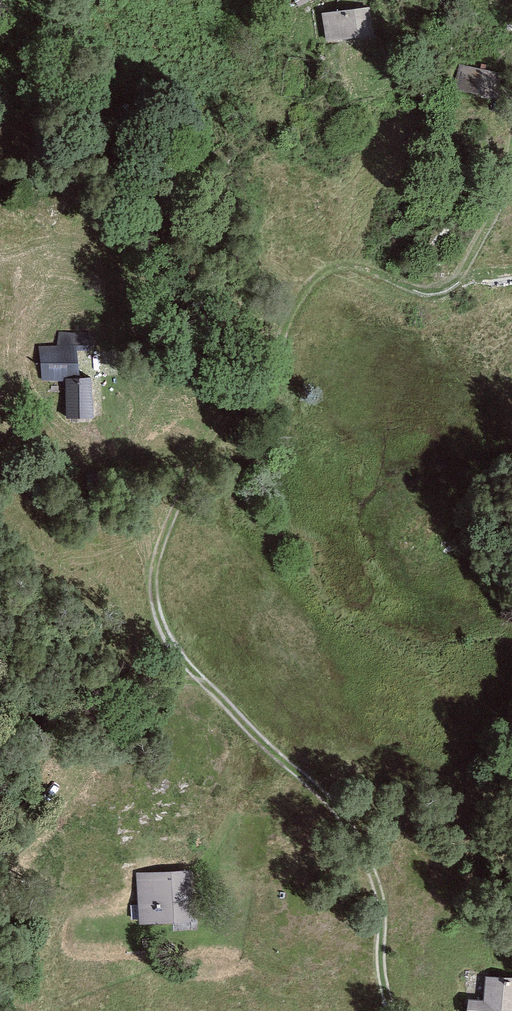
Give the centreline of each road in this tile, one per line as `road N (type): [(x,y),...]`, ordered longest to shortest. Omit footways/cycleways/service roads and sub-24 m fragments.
road 1 (track): [(511,156),(498,207),(455,281),(427,291),(342,266),(312,282),(183,488),(162,535),(152,586),(155,614),(191,673),(359,838),(383,906),(381,969),(391,1010)]
road 2 (track): [(191,673),(72,749),(0,847)]

